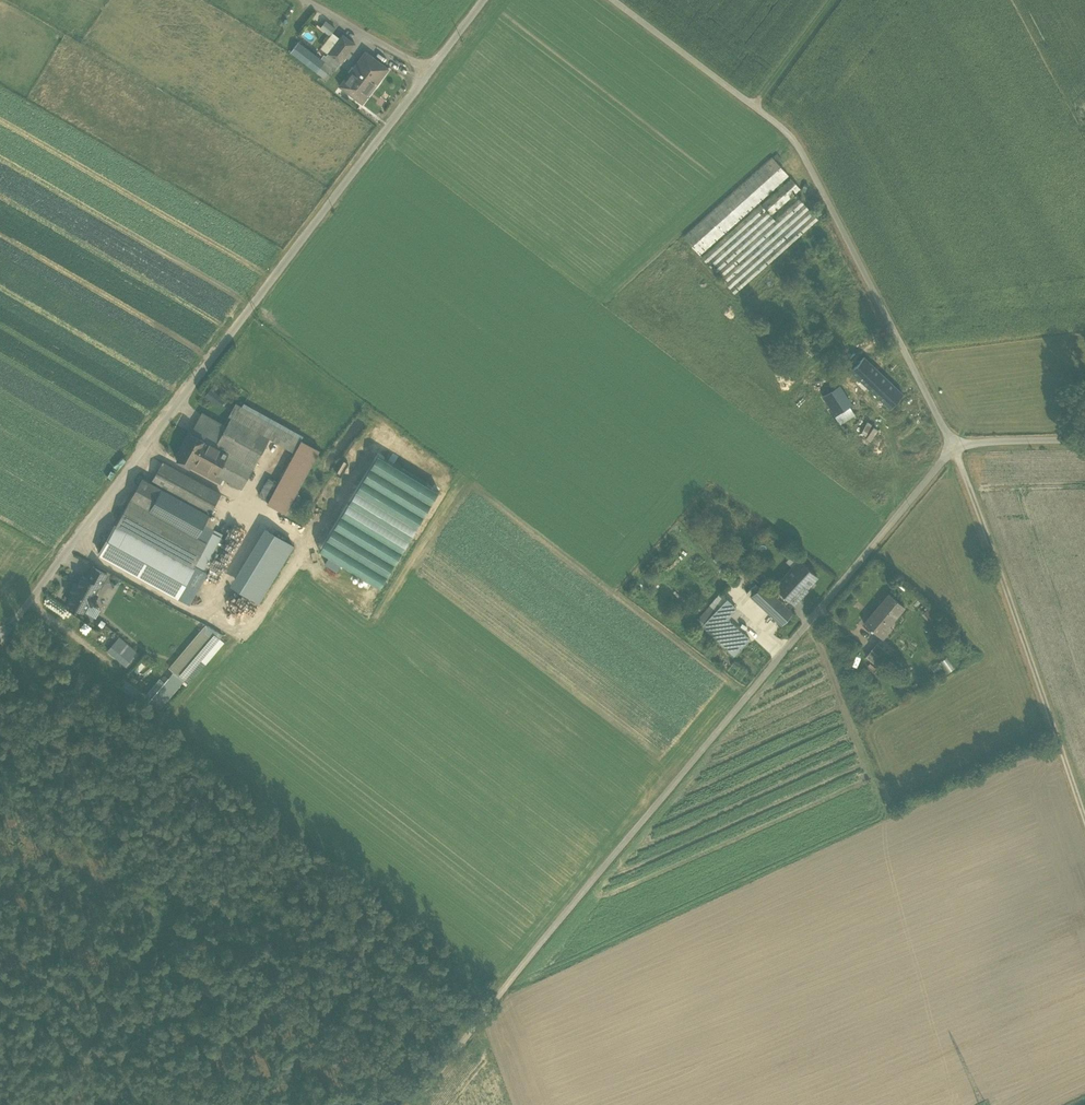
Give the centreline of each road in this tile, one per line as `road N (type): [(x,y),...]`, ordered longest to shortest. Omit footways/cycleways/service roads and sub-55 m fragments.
road 1 (residential): [(407,1104),(950,437),(1084,436)]
road 2 (track): [(617,0),(793,133),(950,437),(1084,821)]
road 3 (residential): [(481,0),(1,633)]
road 4 (track): [(0,778),(191,924)]
road 5 (track): [(753,103),(831,0)]

